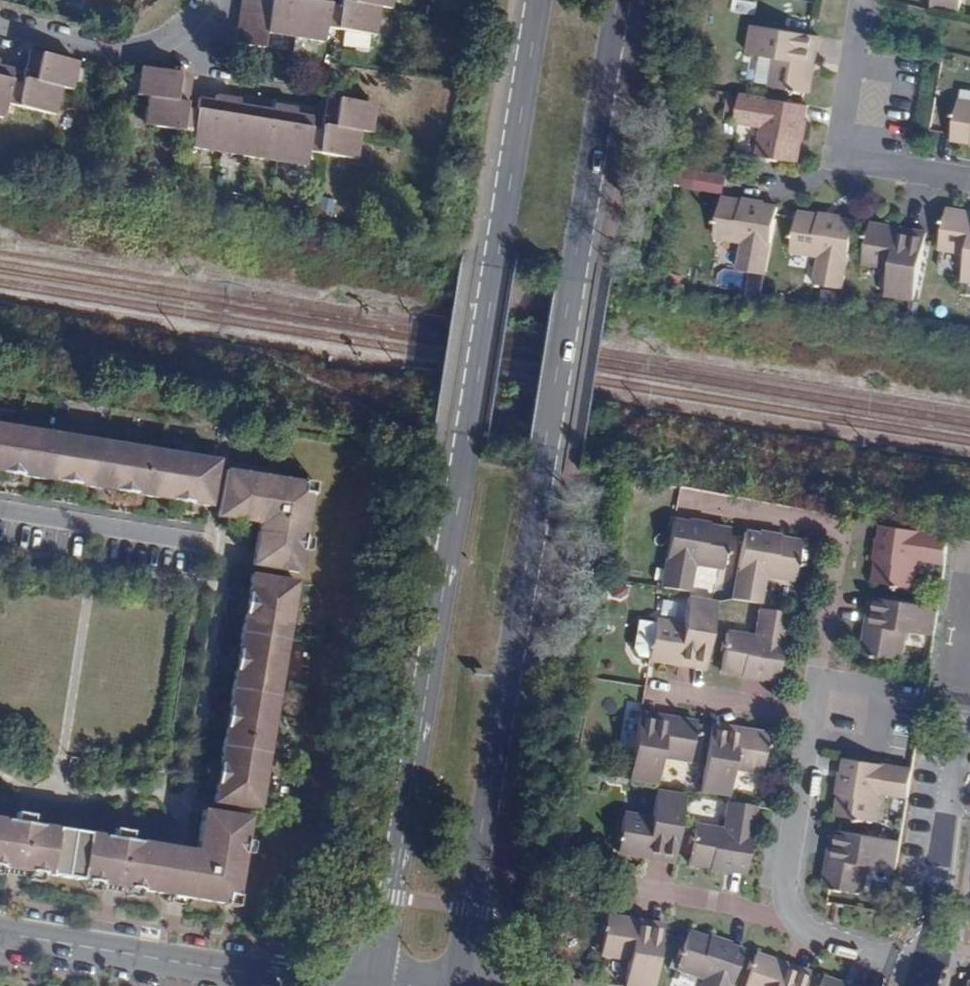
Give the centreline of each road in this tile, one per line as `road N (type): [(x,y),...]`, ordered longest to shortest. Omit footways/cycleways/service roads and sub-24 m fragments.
road 1 (secondary): [(539,0),(377,985)]
road 2 (secondary): [(457,985),(619,0)]
road 3 (tertiary): [(336,985),(0,933)]
road 4 (residential): [(862,0),(838,158),(969,180)]
road 5 (residential): [(0,25),(122,49),(184,25),(206,0)]

